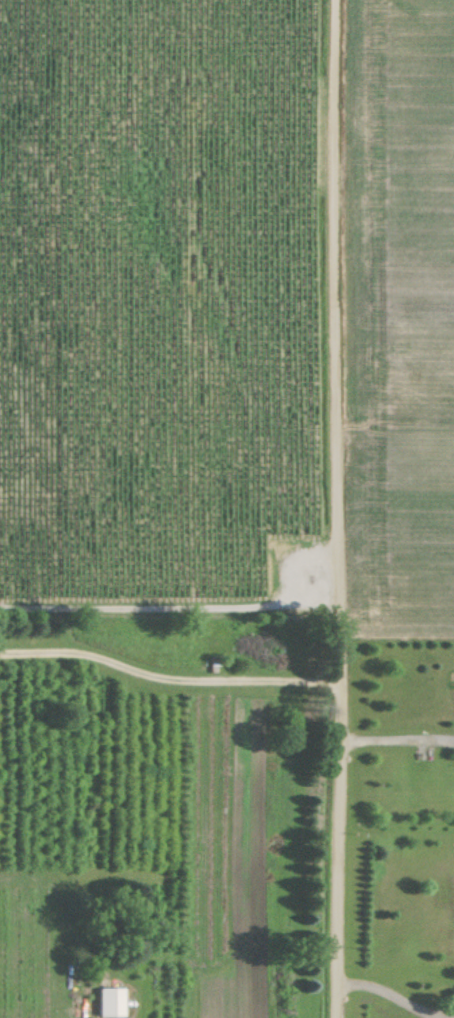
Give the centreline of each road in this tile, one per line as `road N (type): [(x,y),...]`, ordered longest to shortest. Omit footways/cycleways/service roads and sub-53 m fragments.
road 1 (residential): [(344,1017),(340,0)]

